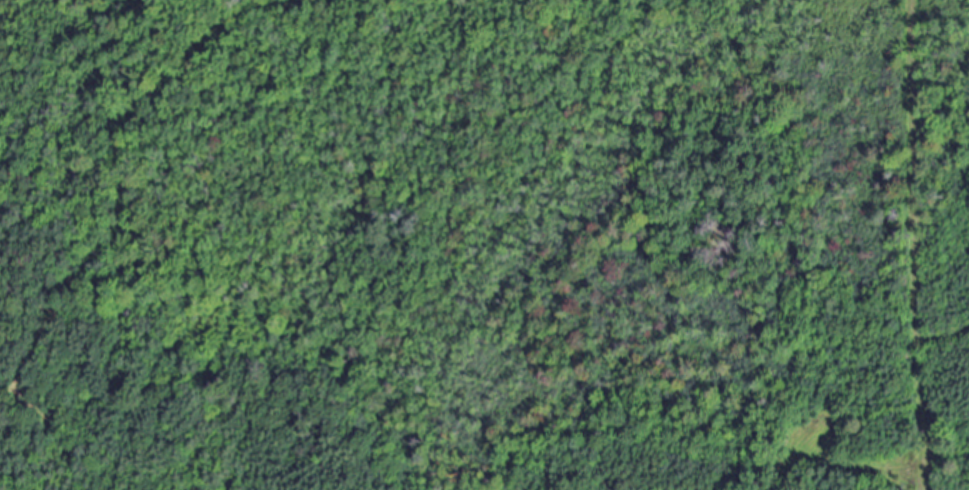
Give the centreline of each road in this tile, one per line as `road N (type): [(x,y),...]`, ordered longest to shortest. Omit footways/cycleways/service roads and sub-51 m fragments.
road 1 (track): [(85,489),(25,383),(48,307),(71,275),(117,243),(125,223),(121,143),(132,113),(223,23),(289,0)]
road 2 (track): [(920,489),(925,435),(915,378),(909,0)]

